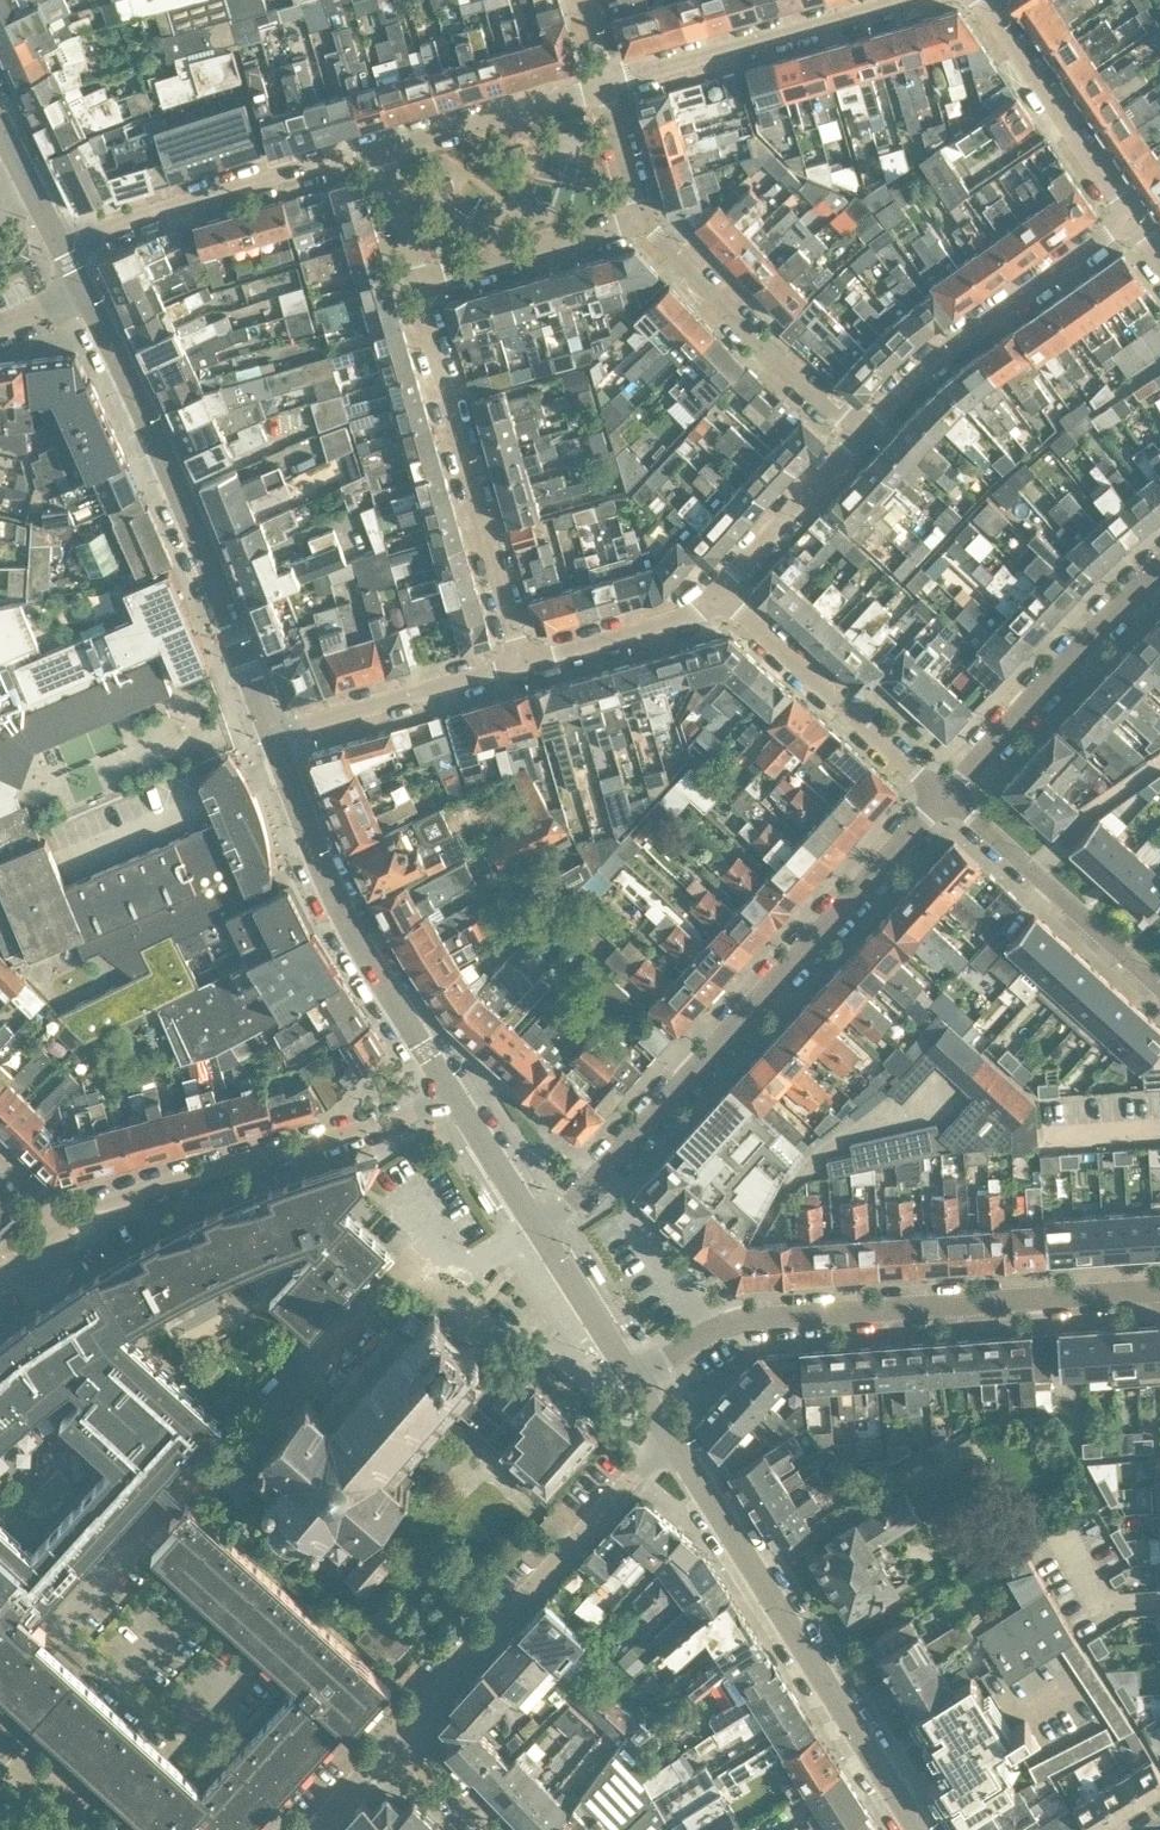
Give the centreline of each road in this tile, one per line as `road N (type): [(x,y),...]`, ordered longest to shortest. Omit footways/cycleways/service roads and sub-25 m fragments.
road 1 (residential): [(537,1228),(598,1180),(945,795)]
road 2 (residential): [(634,1379),(735,1320),(1159,1290)]
road 3 (residential): [(272,735),(84,286)]
road 4 (residential): [(916,1829),(670,1438)]
road 5 (residential): [(61,1235),(141,1197),(454,1099)]
road 6 (residential): [(454,1099),(353,936),(272,735)]
road 7 (residential): [(395,1738),(670,1438)]
road 8 (residential): [(419,284),(523,662)]
road 9 (residential): [(1130,219),(937,357),(860,434)]
road 10 (residential): [(61,247),(151,210),(382,149)]
road 11 (residential): [(945,795),(1050,671),(1159,568)]
road 12 (residential): [(860,434),(641,217)]
road 13 (residential): [(606,85),(901,0)]
road 14 (residential): [(945,795),(717,592)]
road 15 (residential): [(945,795),(1159,988)]
road 16 (residential): [(981,0),(1130,219)]
road 17 (residential): [(523,662),(272,735)]
road 18 (residential): [(382,149),(606,85)]
road 19 (residential): [(419,284),(641,217)]
road 20 (residential): [(860,434),(717,592)]
road 21 (residential): [(717,592),(687,617),(523,662)]
road 22 (residential): [(634,1379),(537,1228)]
road 23 (residential): [(537,1228),(454,1099)]
road 24 (residential): [(382,149),(419,284)]
road 25 (residential): [(641,217),(606,85)]
road 26 (residential): [(61,247),(0,131)]
road 27 (residential): [(486,1829),(395,1738)]
road 28 (residential): [(312,1829),(395,1738)]
road 29 (residential): [(0,1751),(77,1807),(79,1829)]

